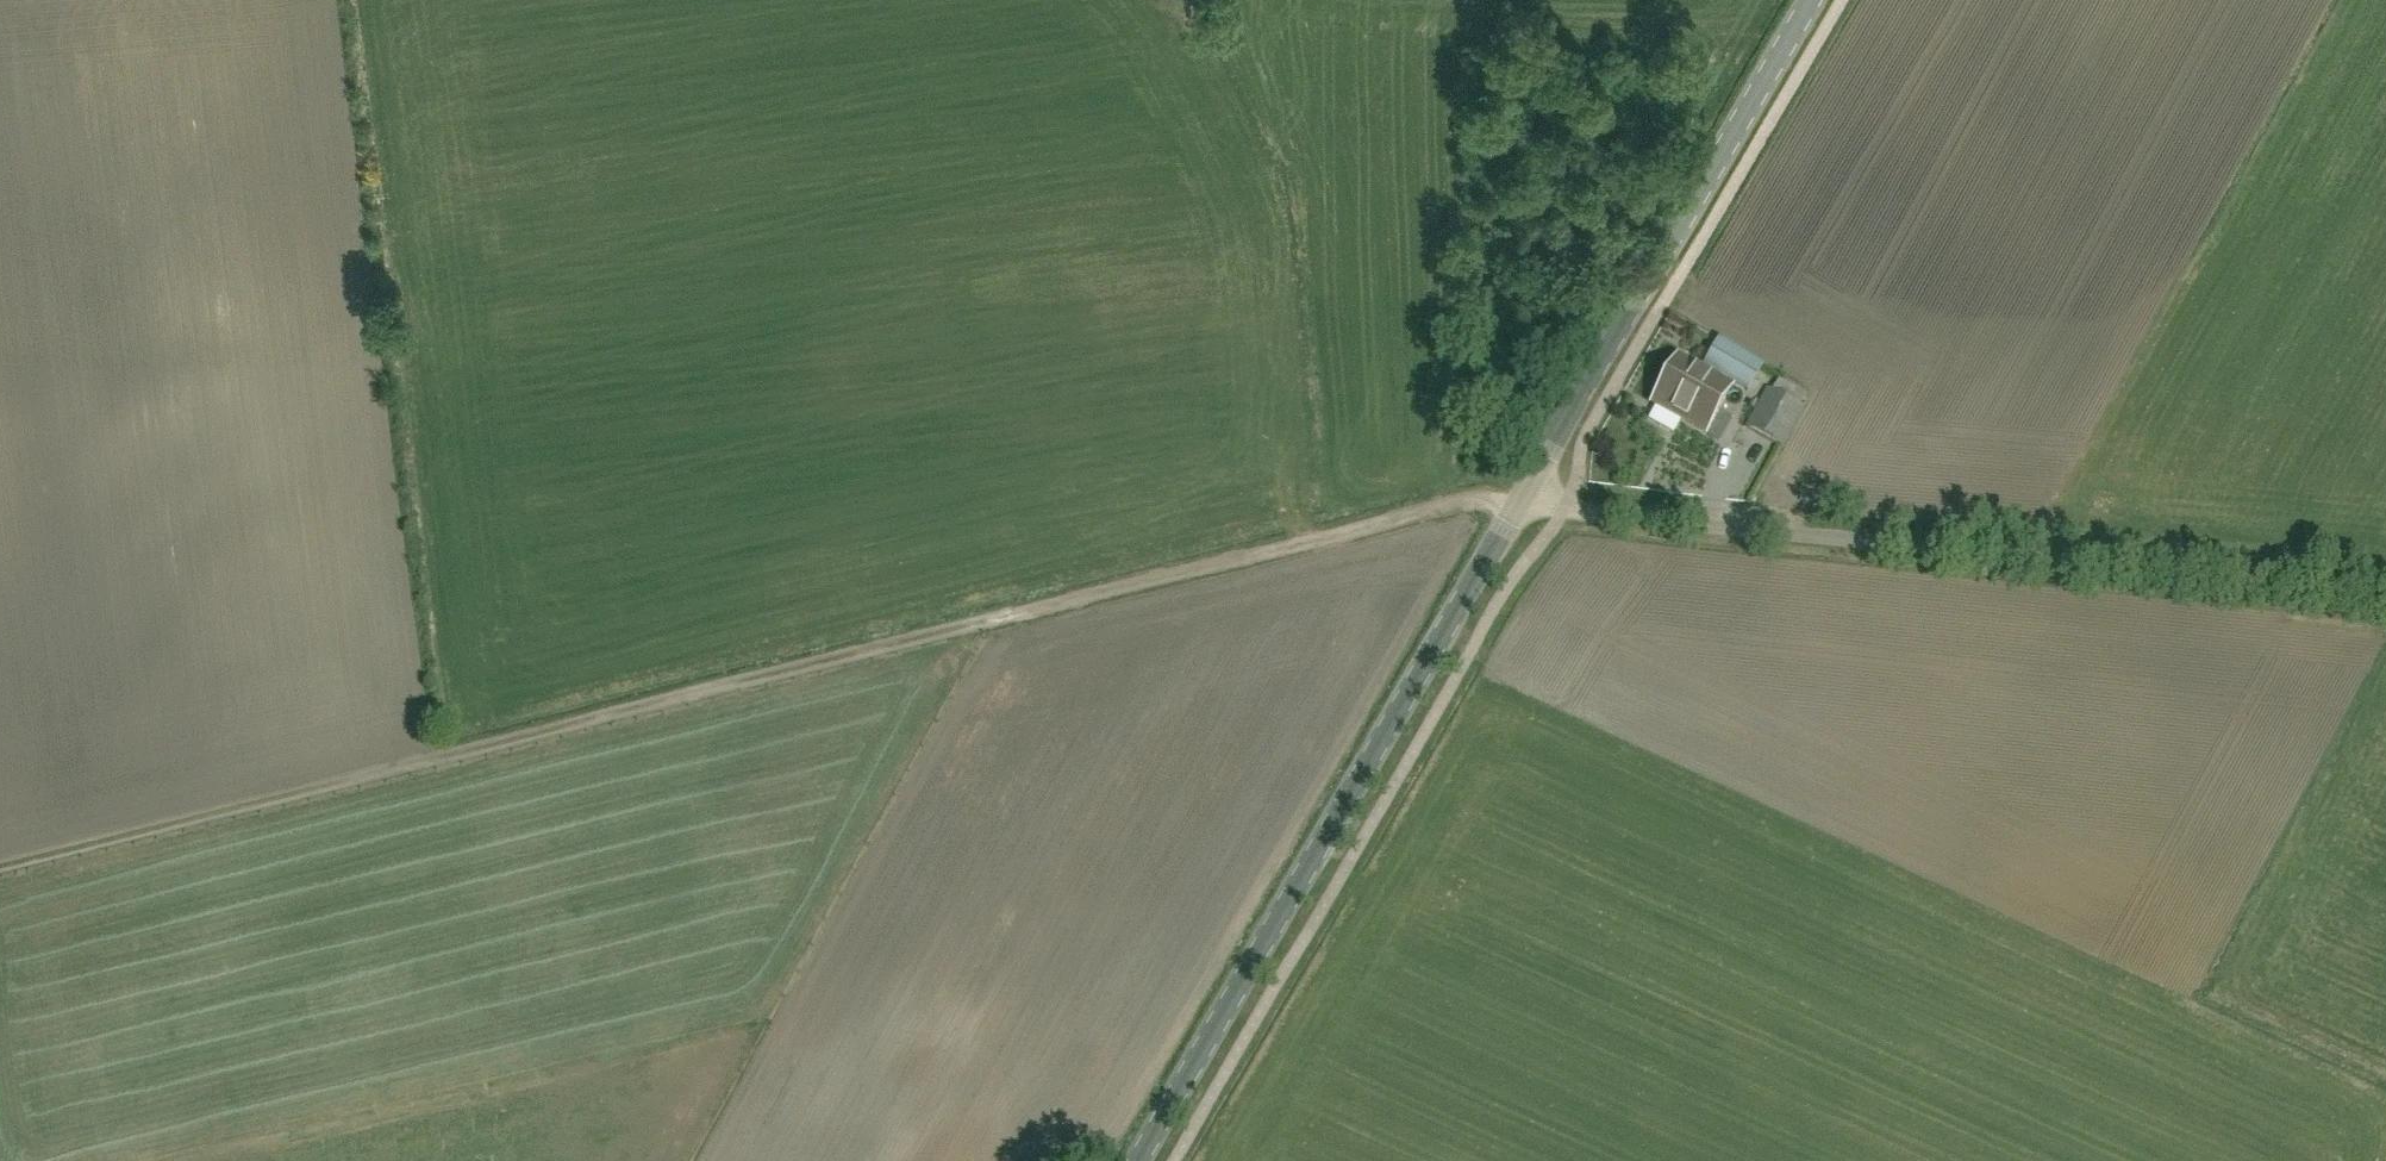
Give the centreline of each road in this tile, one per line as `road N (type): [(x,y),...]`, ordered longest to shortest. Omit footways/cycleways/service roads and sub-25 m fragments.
road 1 (track): [(0,864),(1452,506),(1479,500),(1509,514)]
road 2 (unclassified): [(2385,594),(1568,508),(1520,495)]
road 3 (tertiary): [(1135,1160),(1520,495)]
road 4 (tertiary): [(1520,495),(1812,0)]

